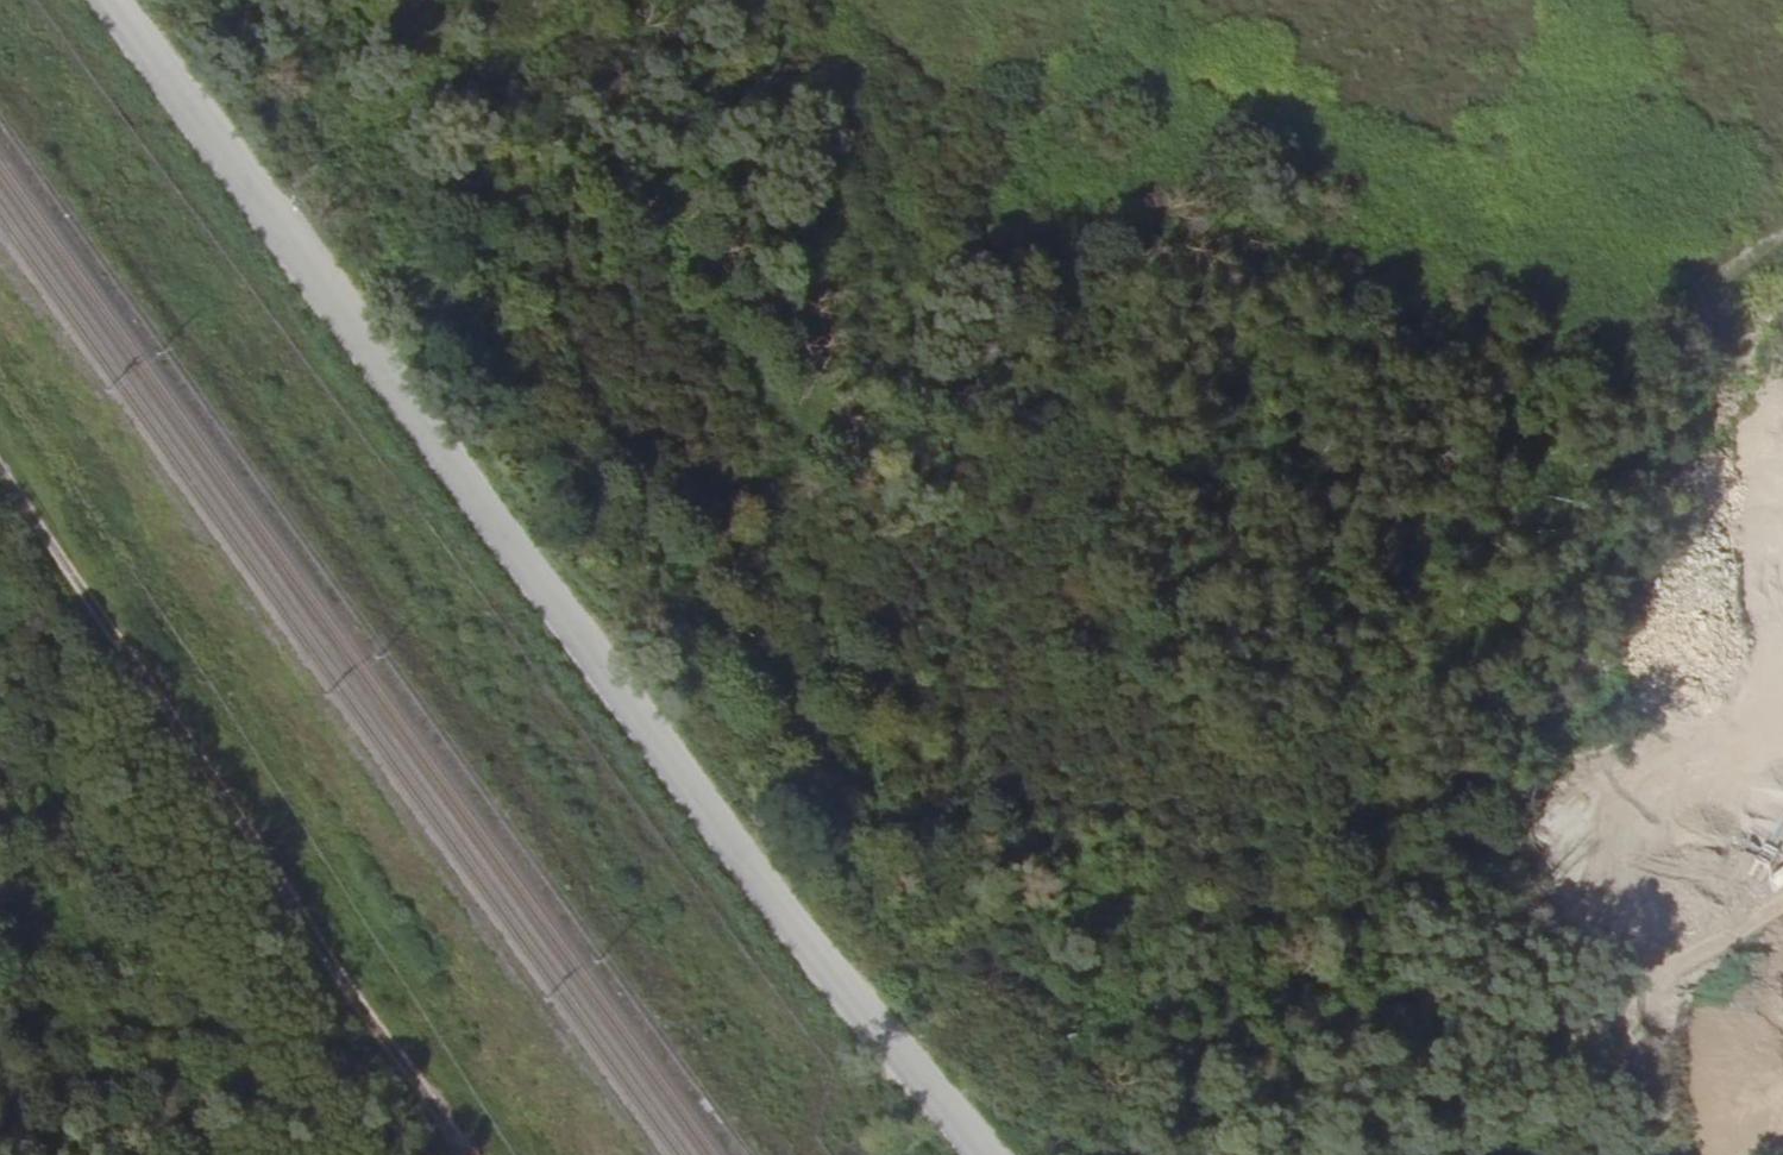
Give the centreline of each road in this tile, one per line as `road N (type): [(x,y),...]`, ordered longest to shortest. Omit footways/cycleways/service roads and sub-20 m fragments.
road 1 (unclassified): [(983,1154),(844,991),(108,0)]
road 2 (track): [(466,1154),(0,481)]

